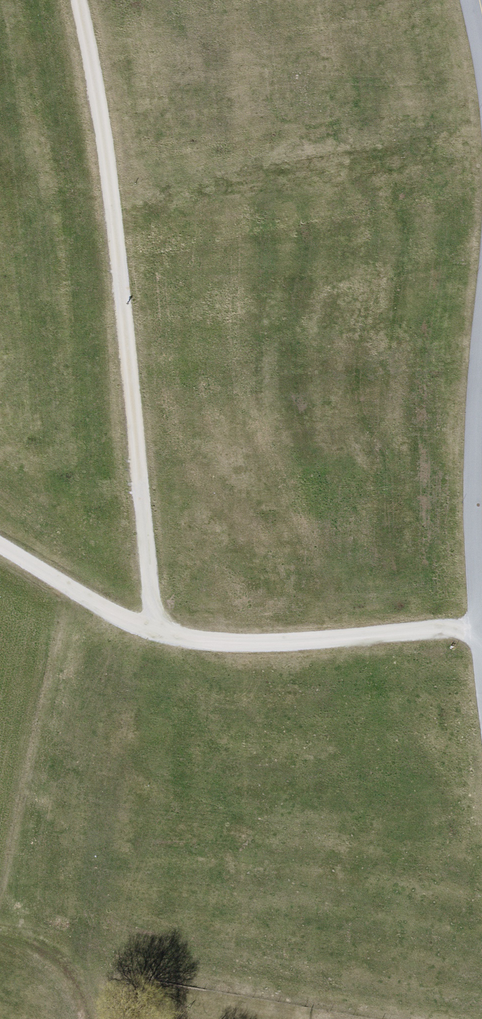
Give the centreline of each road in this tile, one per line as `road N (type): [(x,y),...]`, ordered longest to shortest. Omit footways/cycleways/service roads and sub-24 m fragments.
road 1 (track): [(154,625),(116,240),(78,0)]
road 2 (track): [(481,630),(291,644),(178,636),(121,618),(0,546)]
road 3 (residential): [(481,612),(474,486),(481,355)]
road 4 (track): [(95,1018),(81,977),(51,948),(0,930)]

